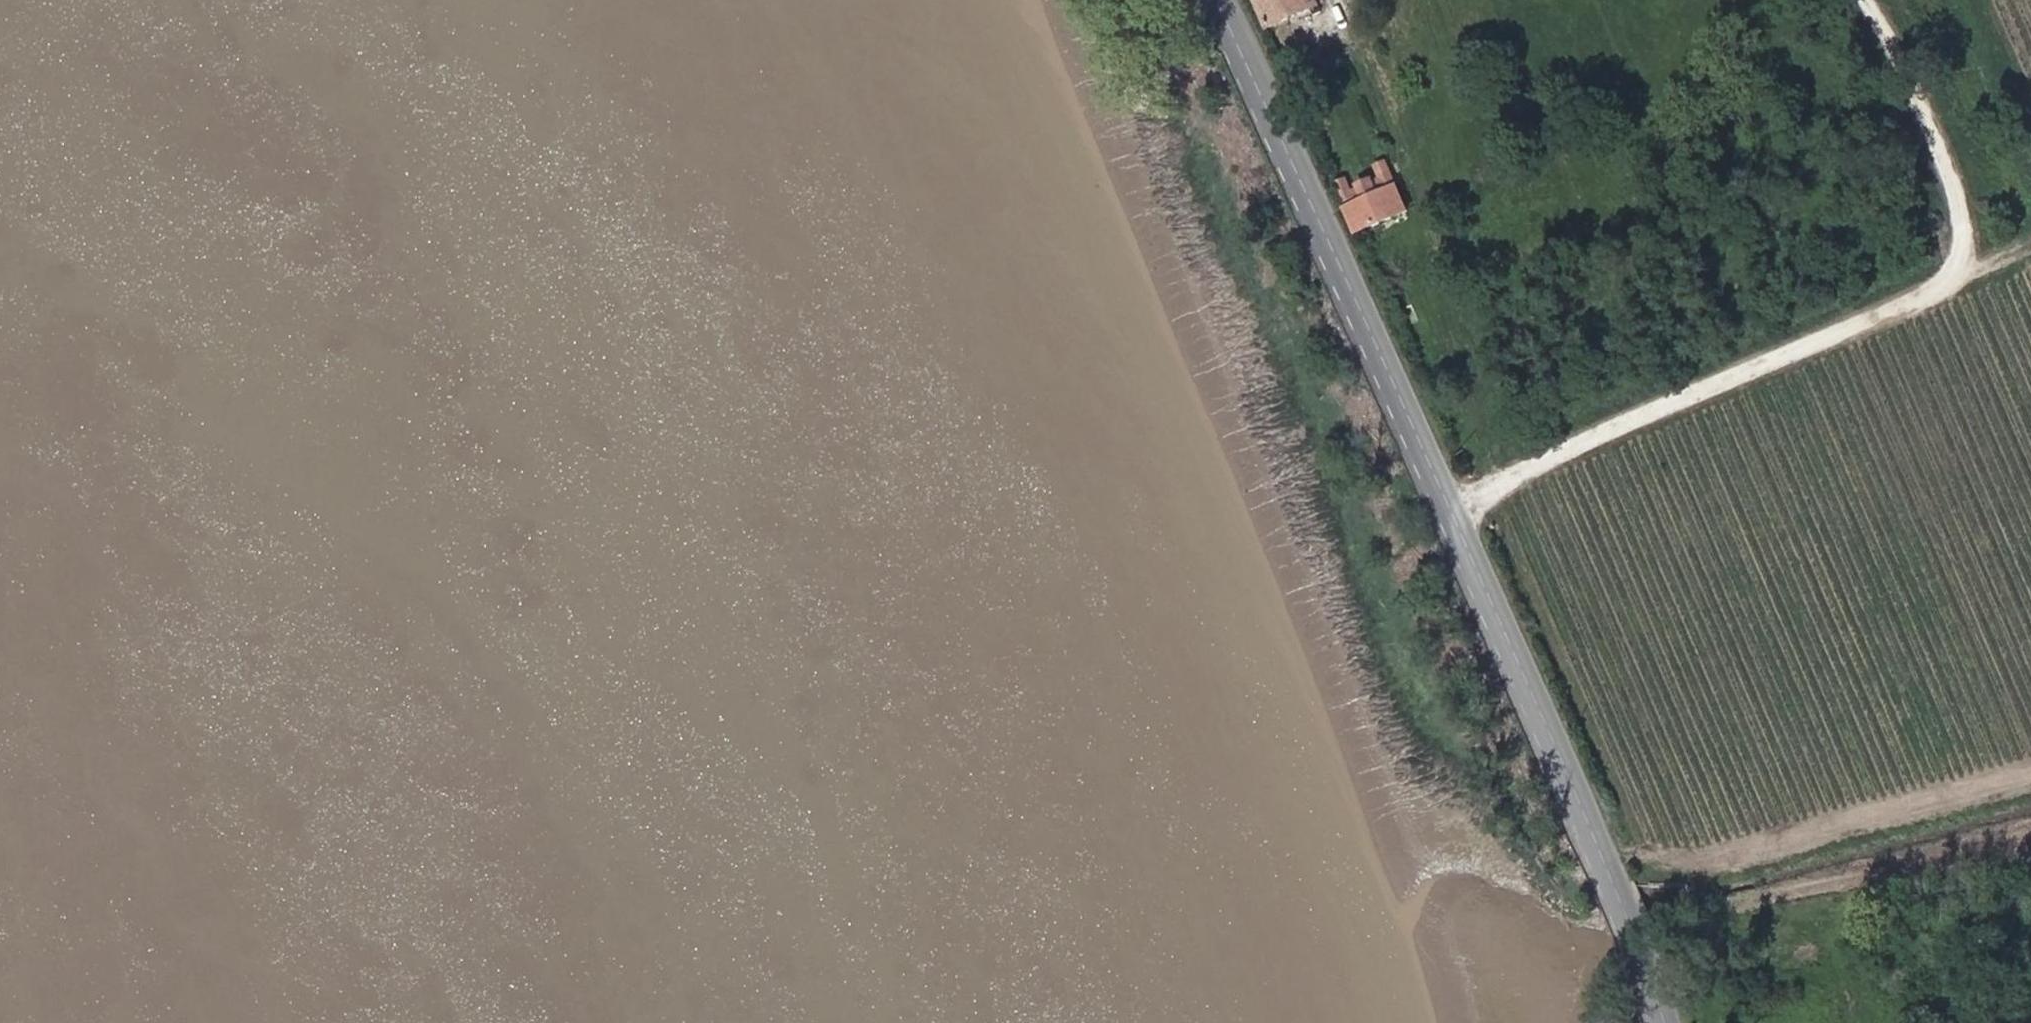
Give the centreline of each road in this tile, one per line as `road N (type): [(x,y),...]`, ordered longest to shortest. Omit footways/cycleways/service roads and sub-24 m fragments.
road 1 (tertiary): [(1217,0),(1569,773),(1665,1022)]
road 2 (track): [(1448,505),(1933,295),(1966,237),(1962,202),(1949,160),(1869,0)]

